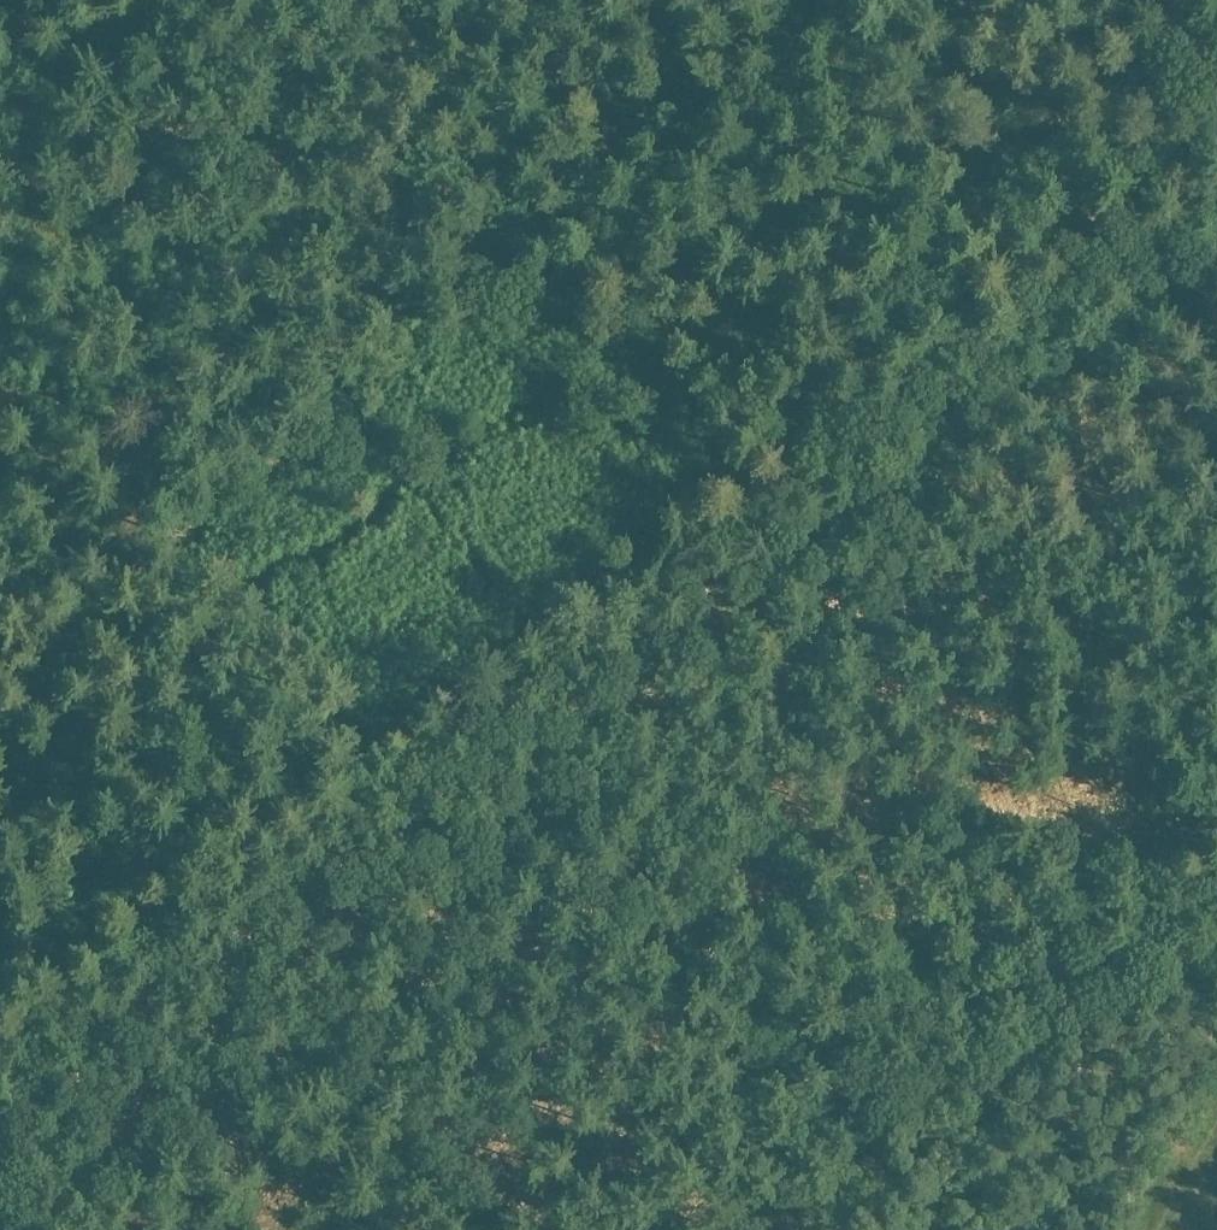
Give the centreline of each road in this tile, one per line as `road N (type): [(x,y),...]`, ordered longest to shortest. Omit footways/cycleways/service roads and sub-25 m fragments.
road 1 (track): [(1216,932),(887,1109),(770,1229)]

